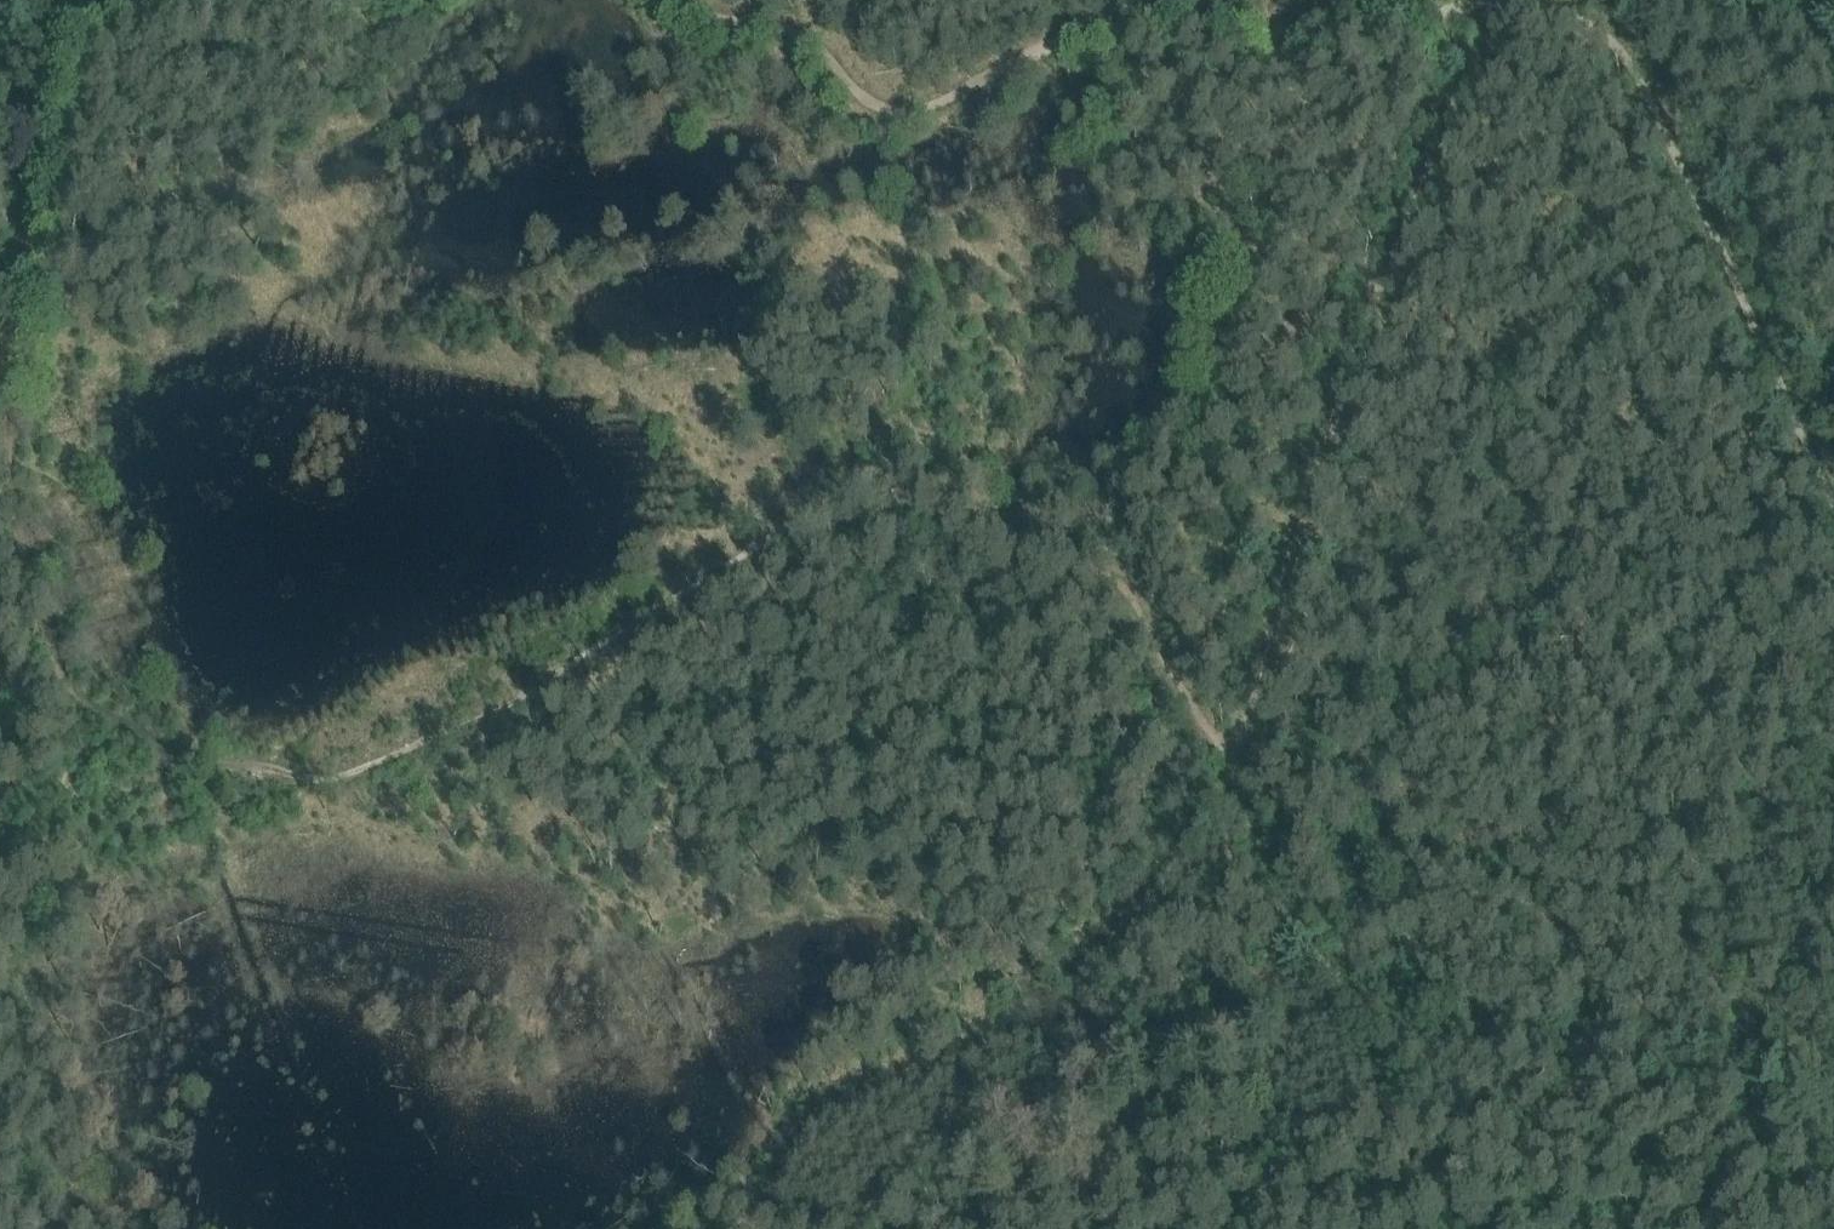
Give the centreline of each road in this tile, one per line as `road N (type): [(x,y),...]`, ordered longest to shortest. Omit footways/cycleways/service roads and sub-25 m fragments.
road 1 (track): [(1833,494),(1711,227),(1659,145),(1632,69),(1588,23),(1531,2),(1068,43),(984,75),(934,108),(885,110),(809,39),(704,16),(683,0)]
road 2 (track): [(234,0),(153,8),(18,73),(0,97)]

